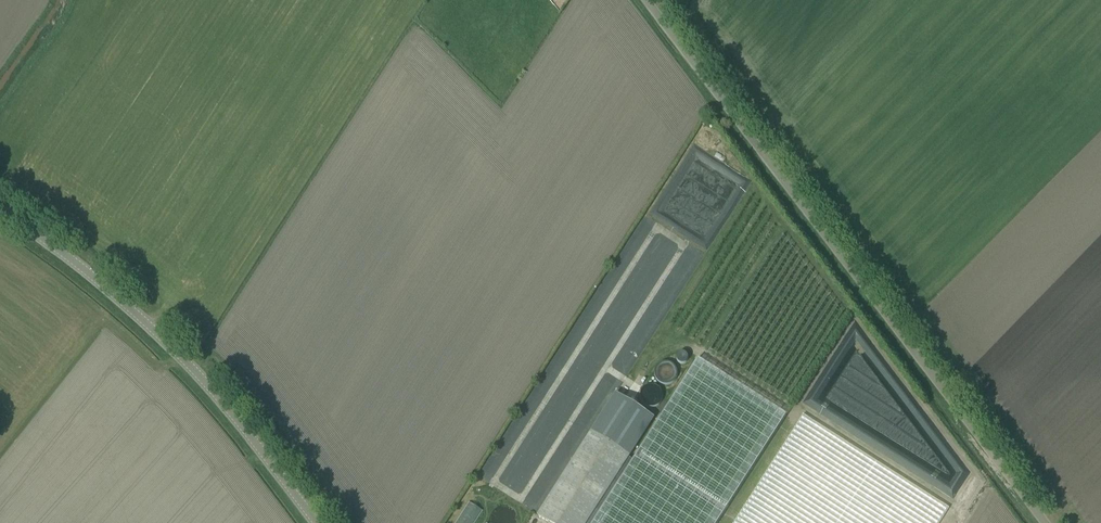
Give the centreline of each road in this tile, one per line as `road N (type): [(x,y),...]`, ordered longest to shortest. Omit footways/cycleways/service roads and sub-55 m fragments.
road 1 (unclassified): [(1037,522),(641,0)]
road 2 (tertiary): [(317,522),(253,437),(141,317),(0,207)]

